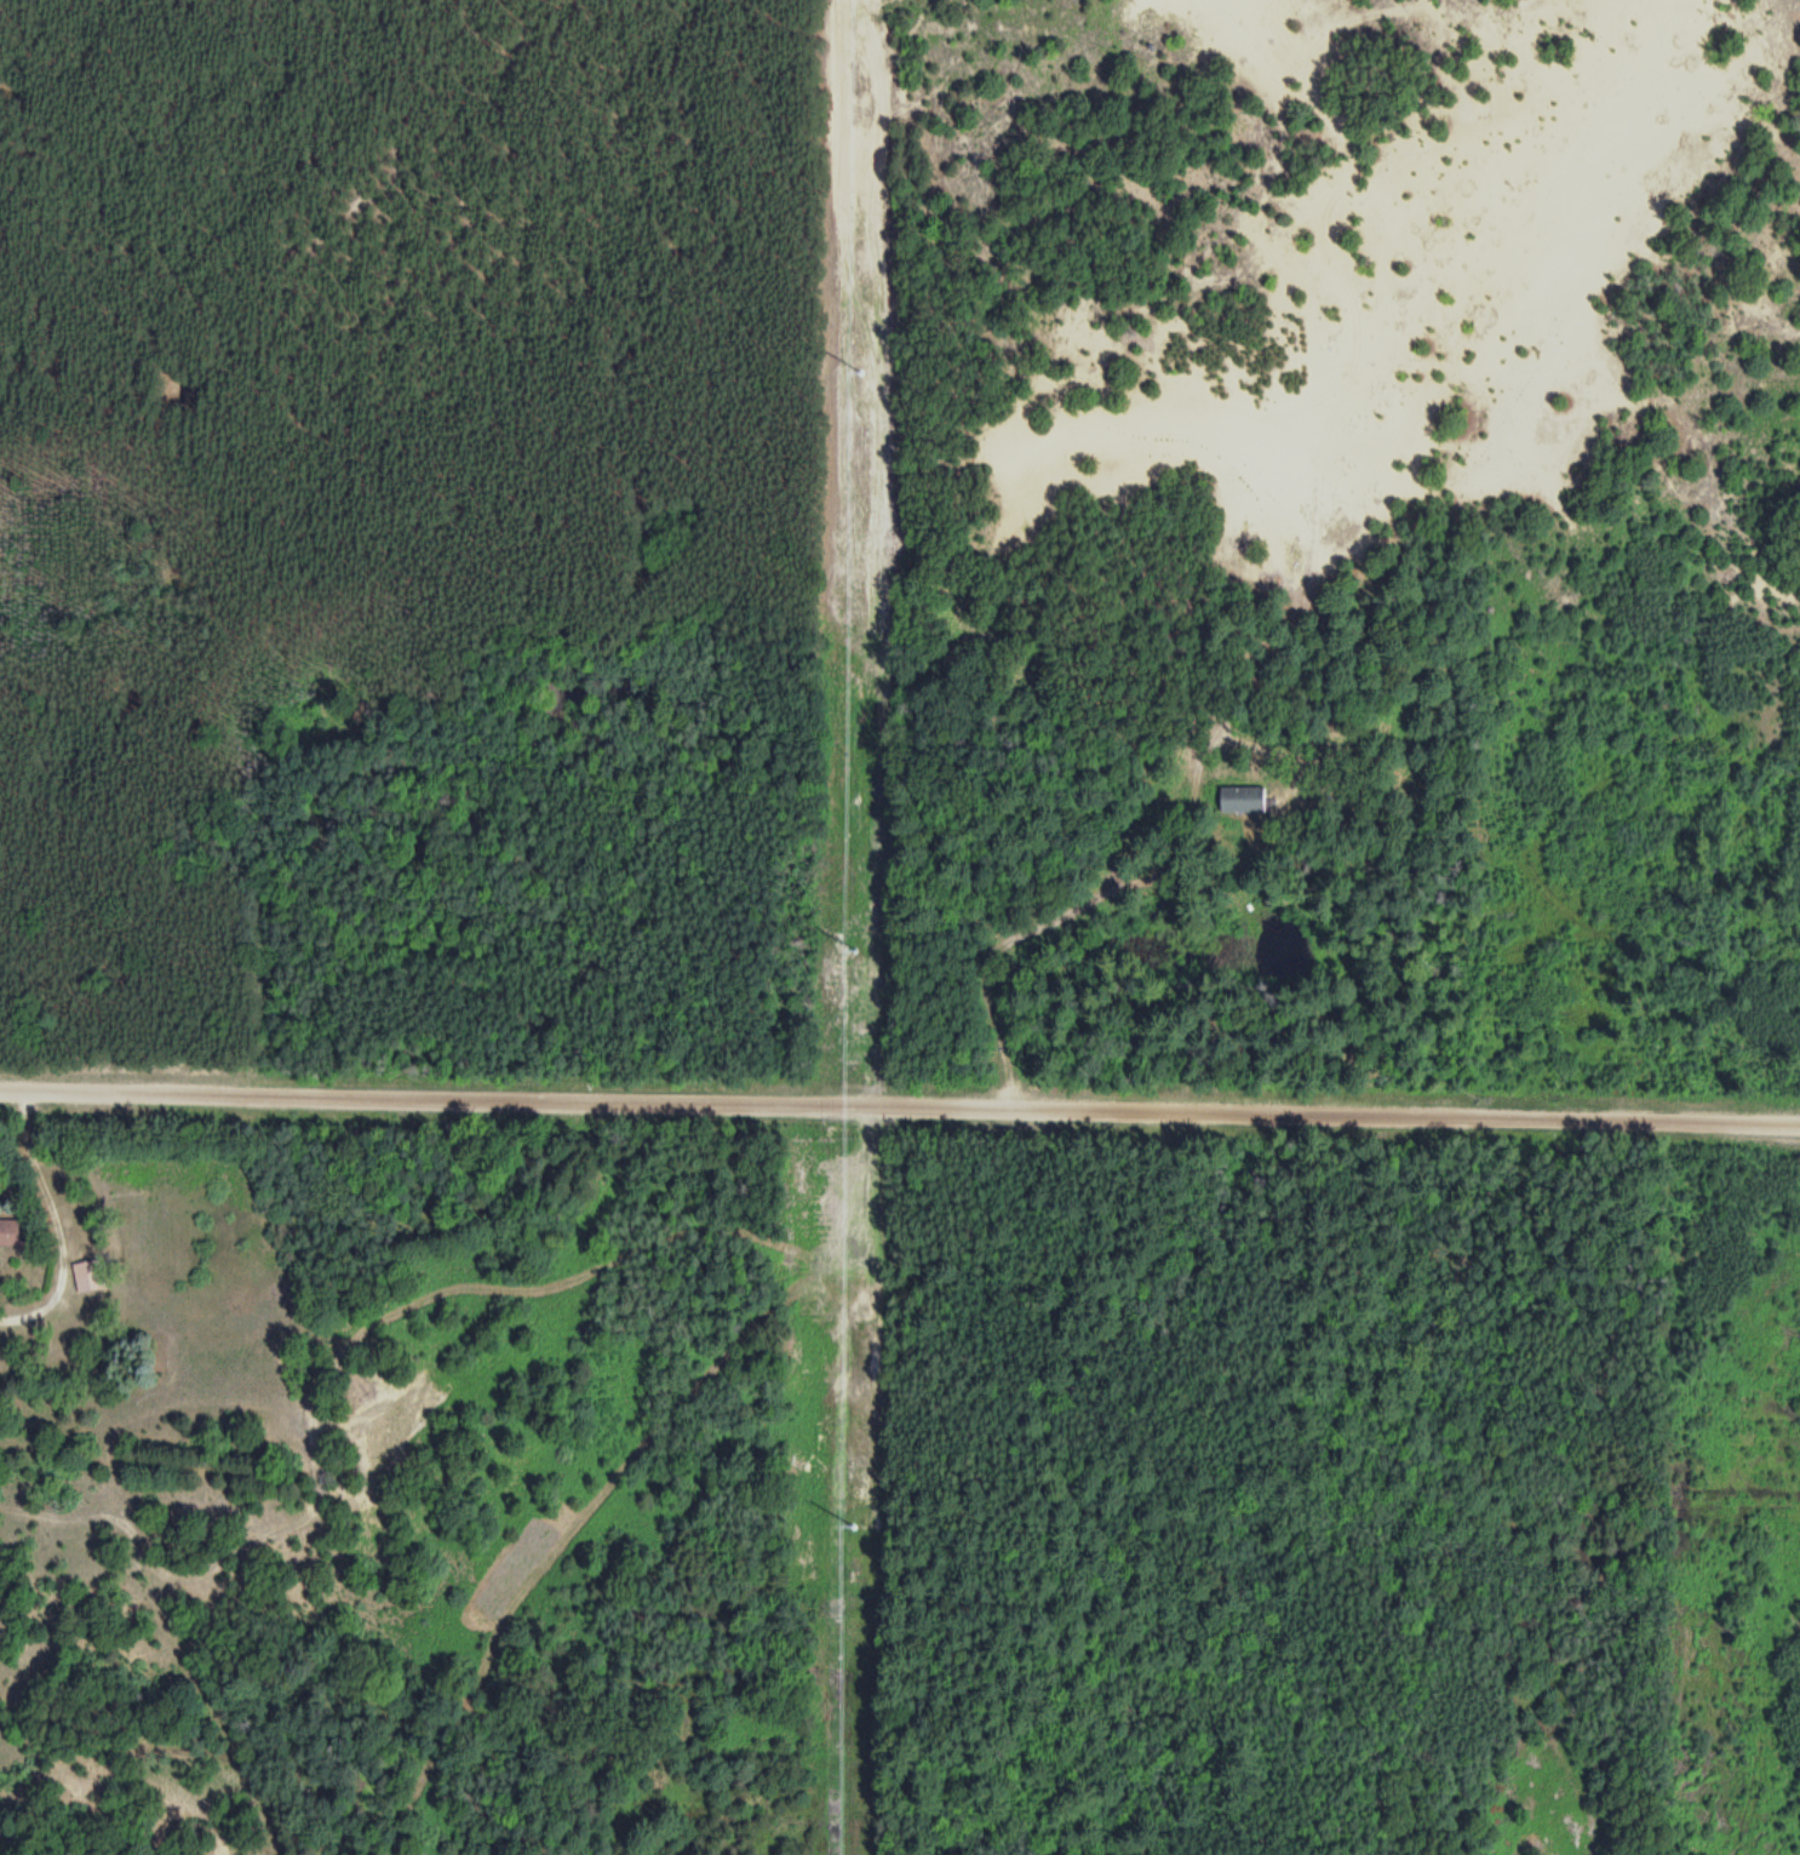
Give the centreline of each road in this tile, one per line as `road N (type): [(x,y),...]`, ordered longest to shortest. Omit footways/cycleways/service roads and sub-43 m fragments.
road 1 (residential): [(0,1084),(1799,1107)]

